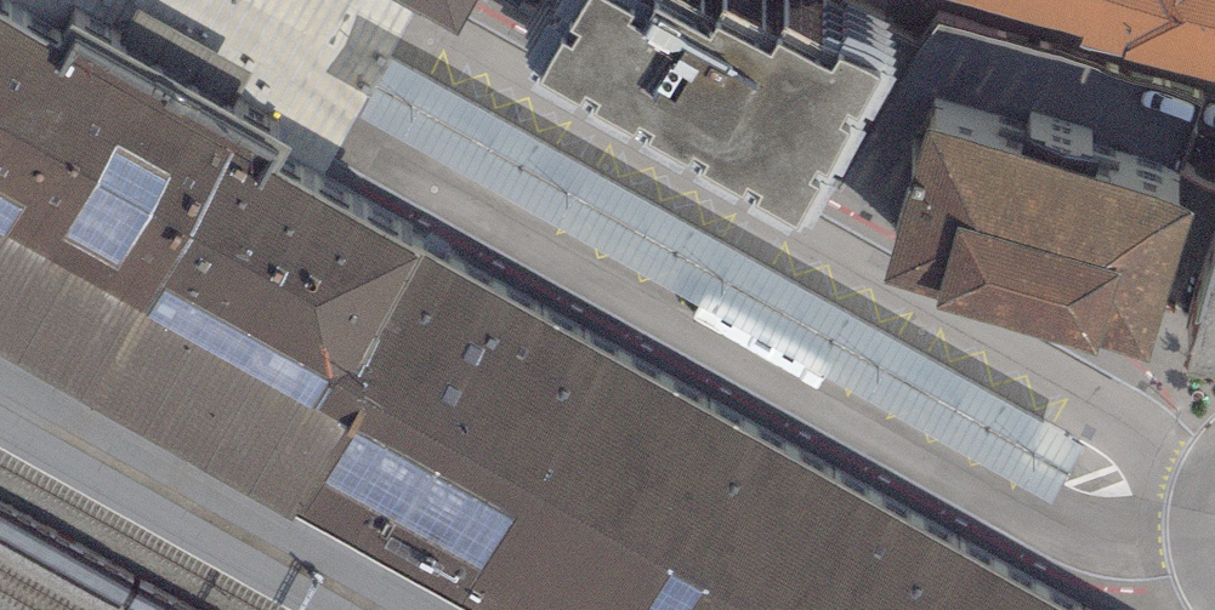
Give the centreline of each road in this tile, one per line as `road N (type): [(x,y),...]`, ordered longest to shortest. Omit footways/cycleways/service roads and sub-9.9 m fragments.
road 1 (residential): [(1212,548),(1084,527),(126,0)]
road 2 (residential): [(367,0),(1011,355),(1214,487)]

